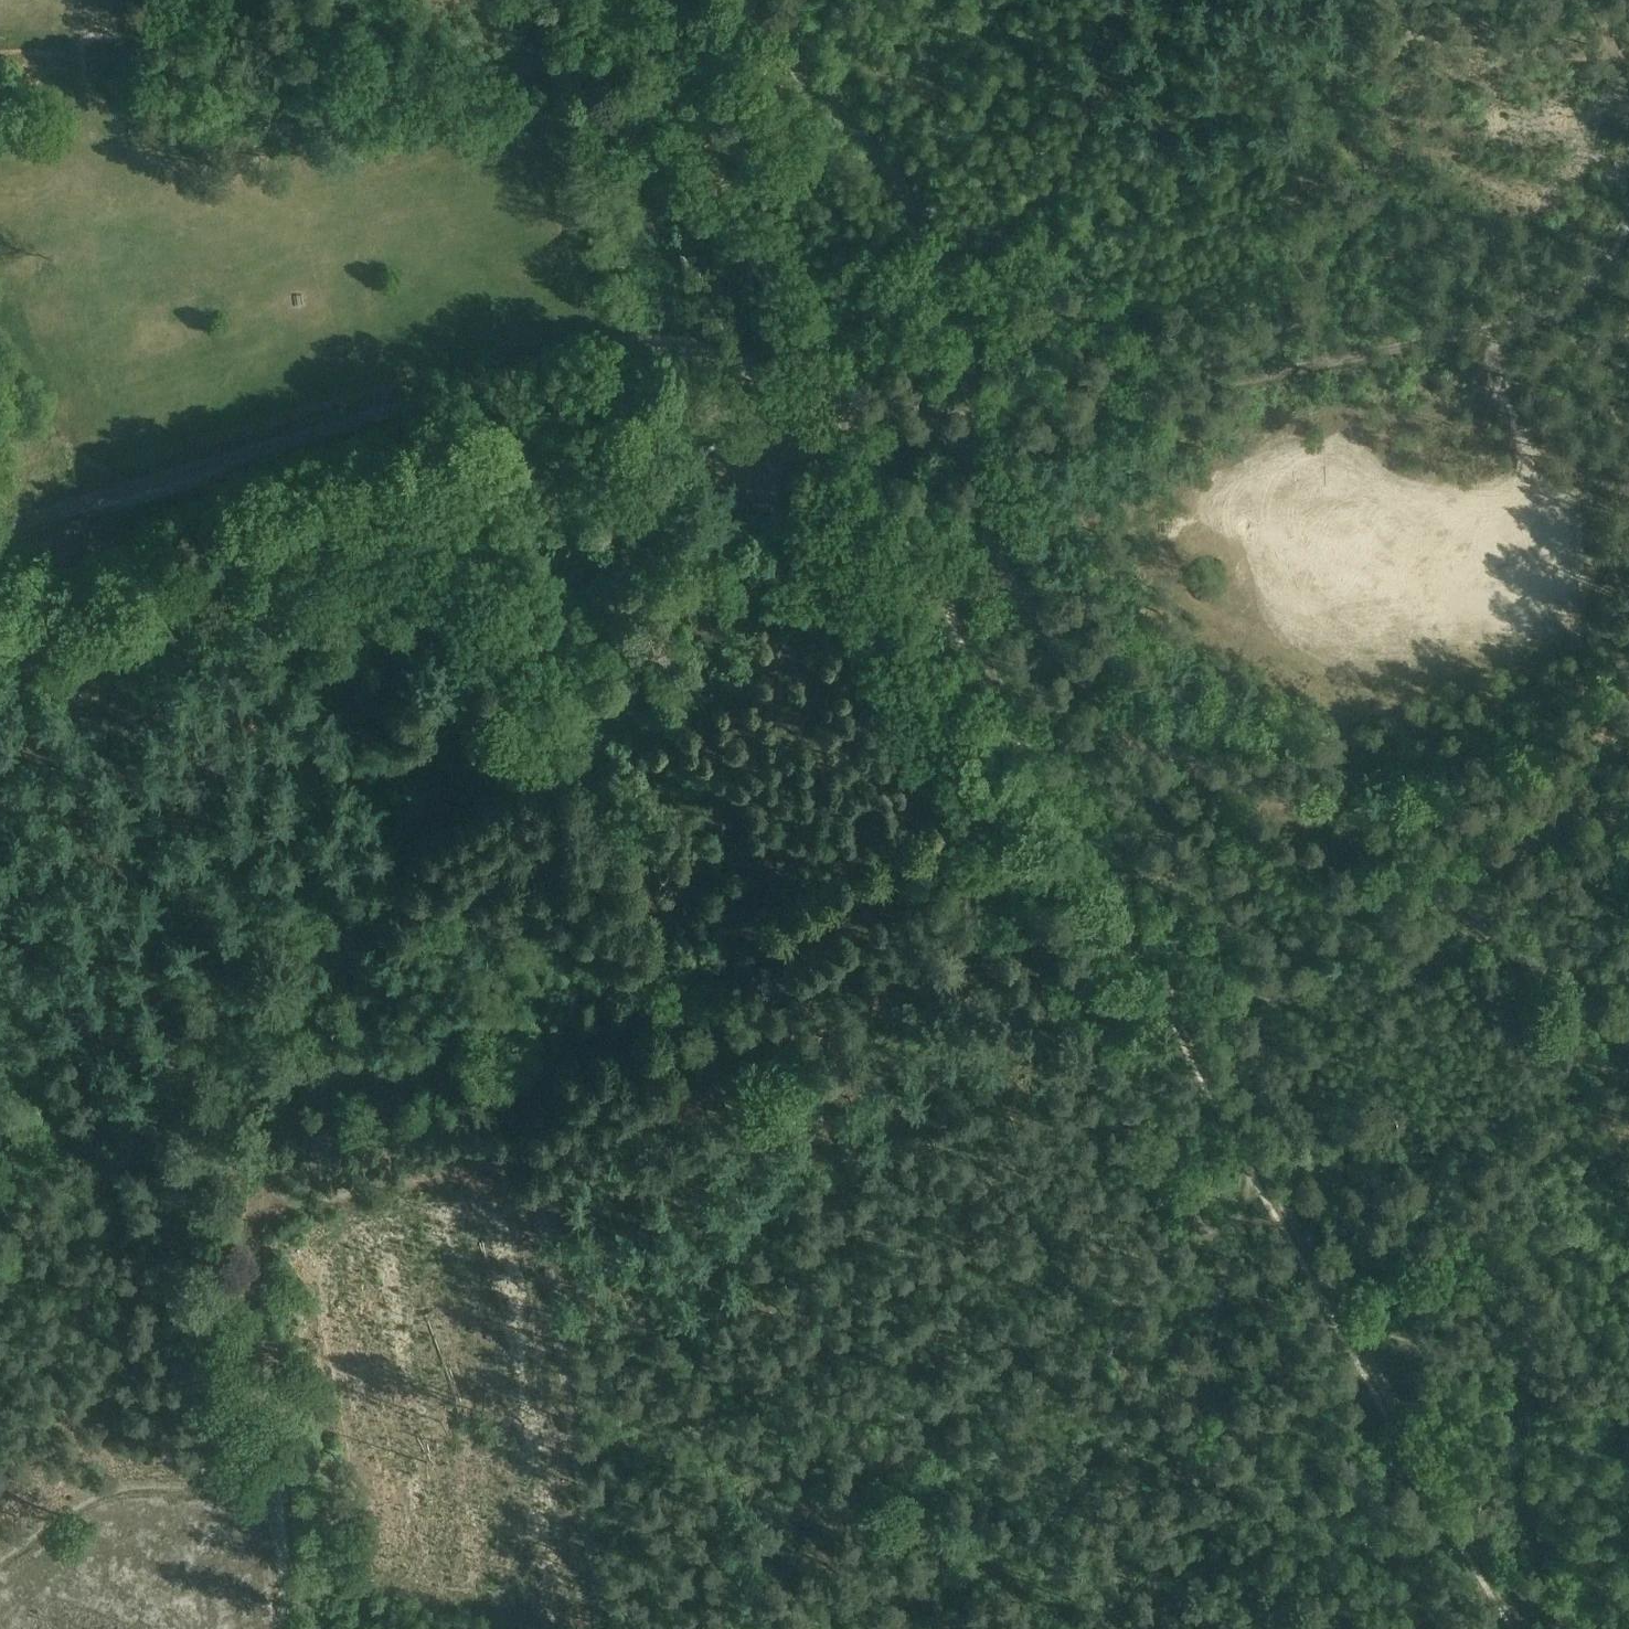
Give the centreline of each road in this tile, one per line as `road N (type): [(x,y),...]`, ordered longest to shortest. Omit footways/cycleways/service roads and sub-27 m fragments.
road 1 (unclassified): [(0,524),(490,378),(635,343),(700,348),(970,429)]
road 2 (unclassified): [(970,429),(984,515),(1009,582),(1077,668),(1181,752),(1389,852),(1628,1041)]
road 3 (track): [(865,465),(865,445),(623,0)]
road 4 (unclassified): [(970,429),(966,345),(945,272),(921,224),(896,181),(743,0)]

